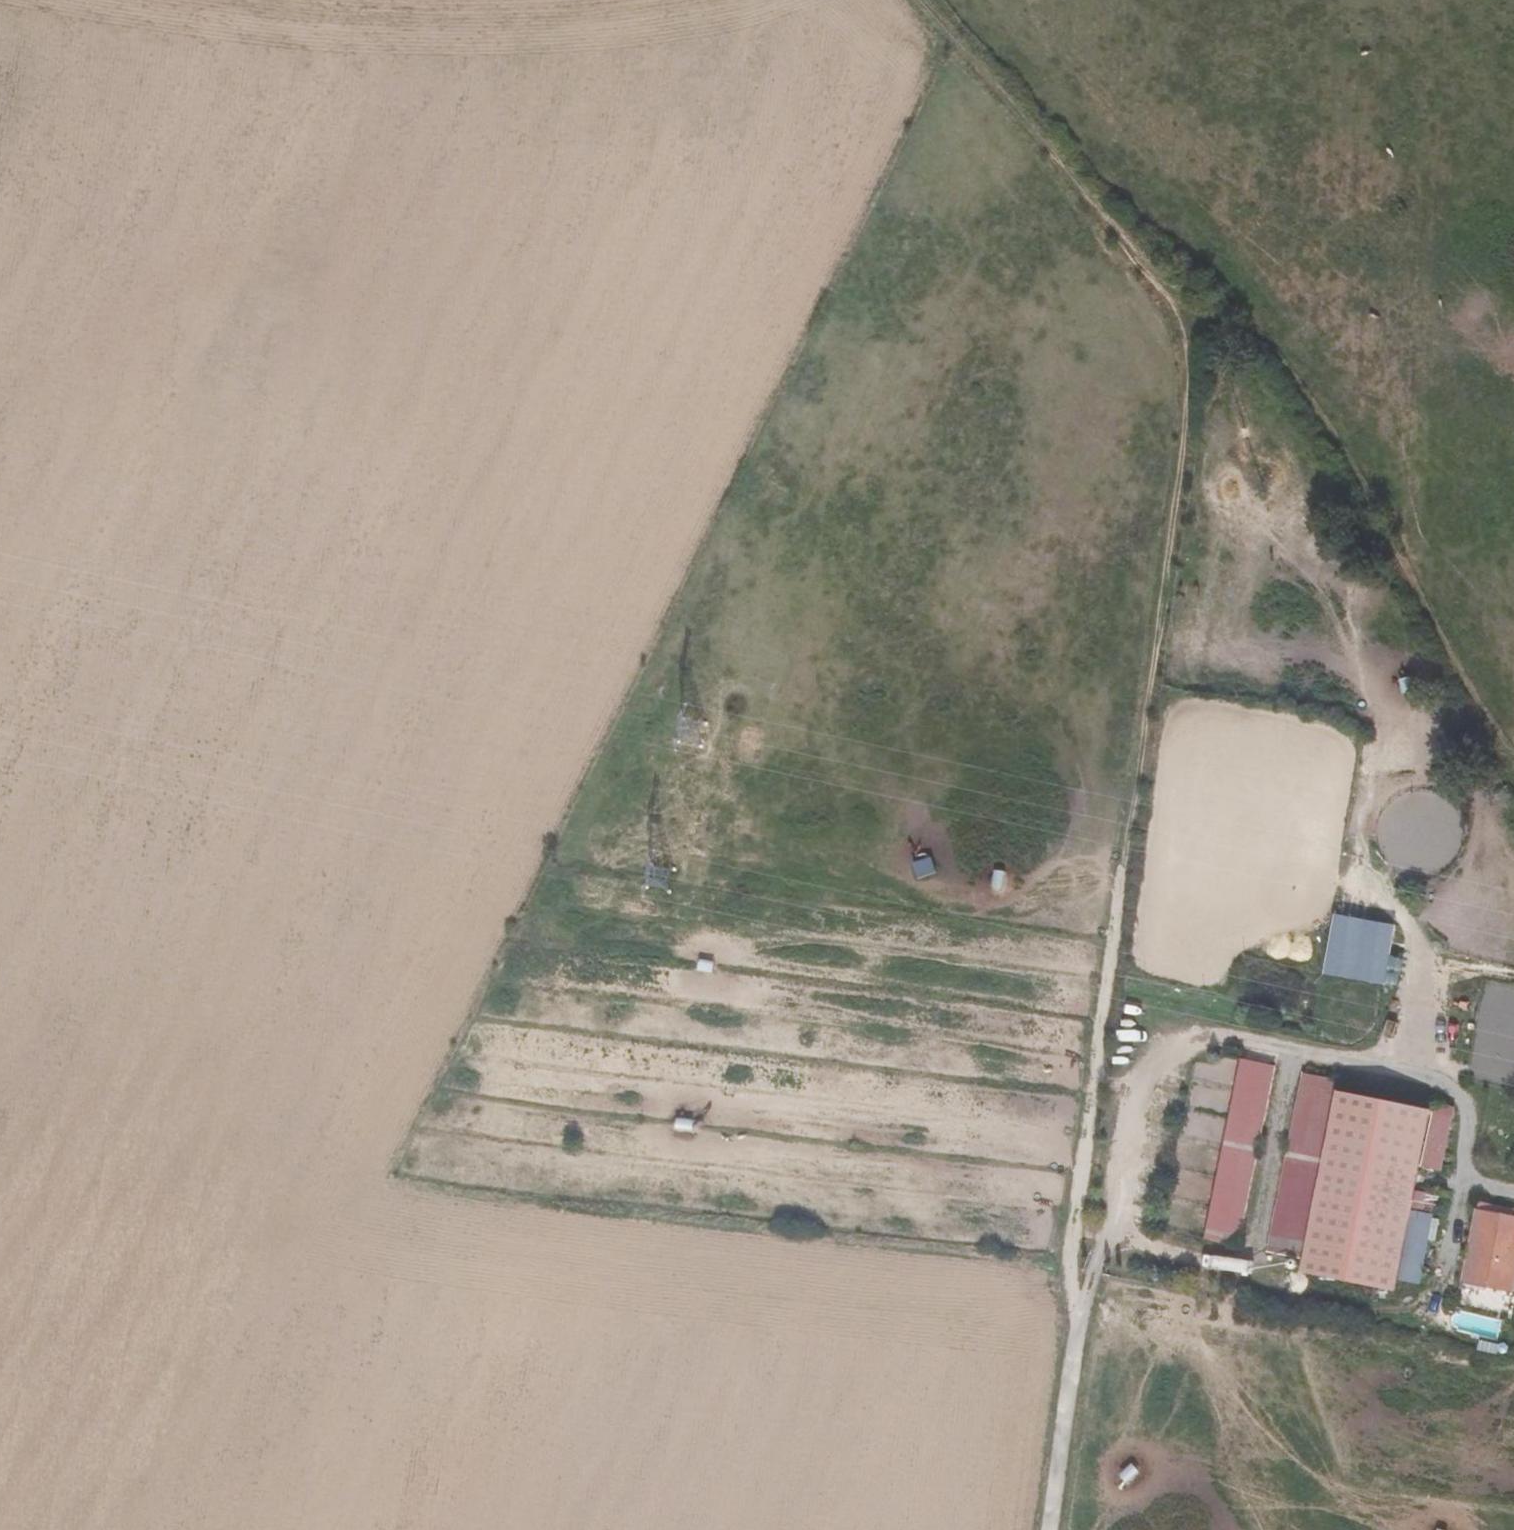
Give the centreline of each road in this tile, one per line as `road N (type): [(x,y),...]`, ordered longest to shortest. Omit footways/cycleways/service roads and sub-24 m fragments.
road 1 (track): [(926,0),(1179,298),(1199,359),(1073,1252),(1077,1271),(1091,1281)]
road 2 (track): [(1134,1085),(1151,1062),(1196,1042),(1250,1040),(1406,1067)]
road 3 (track): [(1050,1529),(1091,1281)]
road 4 (track): [(1095,1072),(1134,1085),(1091,1281)]

